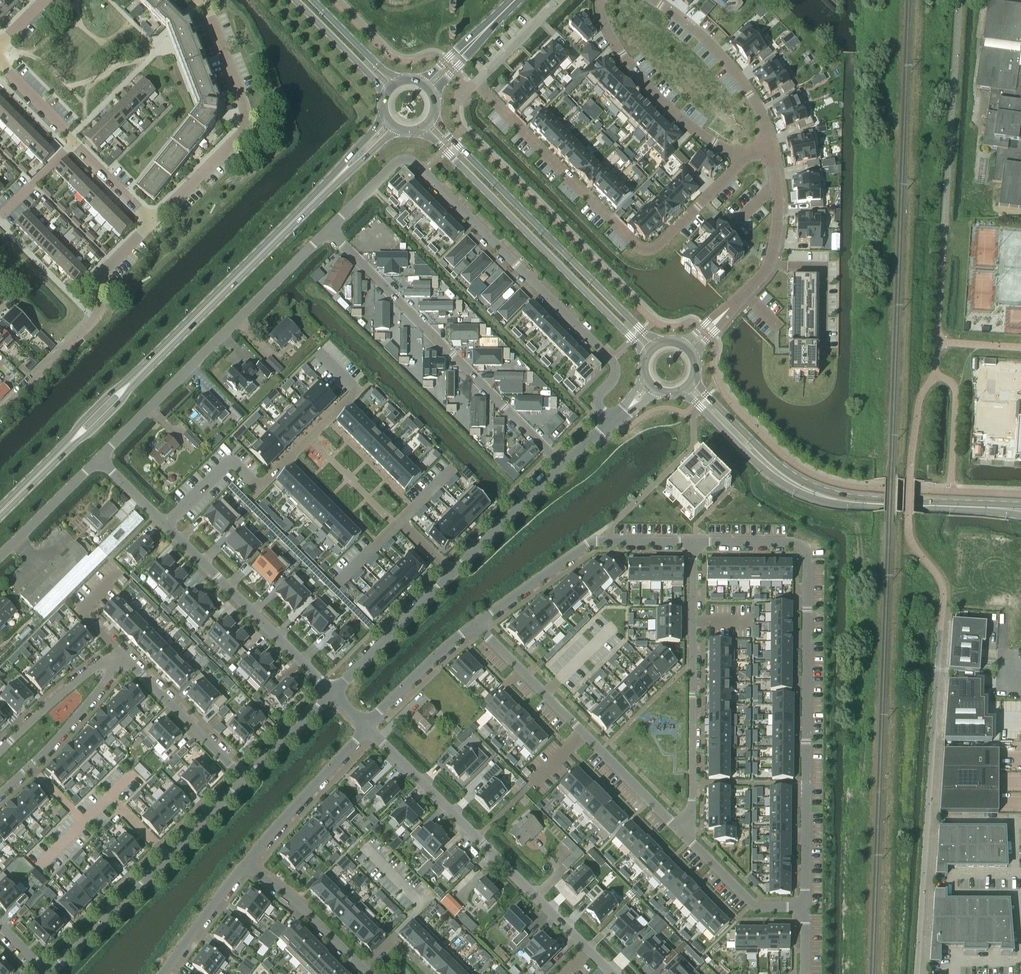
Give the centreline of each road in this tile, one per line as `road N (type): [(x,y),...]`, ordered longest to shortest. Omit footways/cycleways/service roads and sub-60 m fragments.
road 1 (residential): [(695,544),(797,543),(805,550),(805,908)]
road 2 (residential): [(610,424),(597,399),(611,382),(612,361),(417,166),(398,163),(356,203)]
road 3 (residential): [(475,83),(641,248),(659,245),(746,155)]
road 4 (residential): [(611,973),(367,728)]
road 5 (residential): [(561,465),(330,230)]
road 6 (residential): [(99,458),(330,230)]
road 7 (secondary): [(656,345),(433,116)]
road 8 (secondary): [(420,129),(646,355)]
road 9 (residential): [(695,544),(692,821),(681,832)]
road 10 (secondary): [(130,382),(332,182)]
road 11 (residential): [(248,780),(50,973)]
road 12 (residential): [(153,223),(246,124),(210,16),(197,0)]
road 13 (residential): [(355,392),(264,484),(230,463),(166,525)]
road 14 (residential): [(0,414),(95,319),(101,276),(153,223)]
road 15 (residential): [(475,624),(586,545),(695,544)]
road 16 (secondary): [(1007,509),(837,500),(773,470)]
road 17 (residential): [(334,695),(166,525)]
road 18 (residential): [(600,0),(621,52),(653,90),(713,141),(746,155)]
road 19 (residential): [(544,694),(681,832)]
road 20 (residential): [(760,146),(764,125),(737,77),(653,0)]
road 21 (residential): [(0,796),(81,714),(124,655)]
road 22 (residential): [(727,306),(771,259),(775,241),(776,162),(760,146)]
road 23 (residential): [(367,728),(244,865)]
road 24 (residential): [(124,655),(248,780)]
road 25 (residential): [(453,574),(334,695)]
road 26 (residential): [(368,973),(298,904),(244,865)]
road 27 (residential): [(124,655),(65,690),(0,750)]
road 28 (residential): [(681,832),(756,906),(805,908)]
road 29 (residential): [(561,465),(453,574)]
road 30 (residential): [(365,726),(475,624)]
road 31 (residential): [(0,556),(99,458)]
road 32 (residential): [(244,865),(163,973)]
road 33 (secondary): [(295,0),(385,93)]
road 34 (secondary): [(682,390),(773,470)]
road 35 (secondary): [(773,470),(691,381)]
road 36 (residential): [(334,695),(248,780)]

